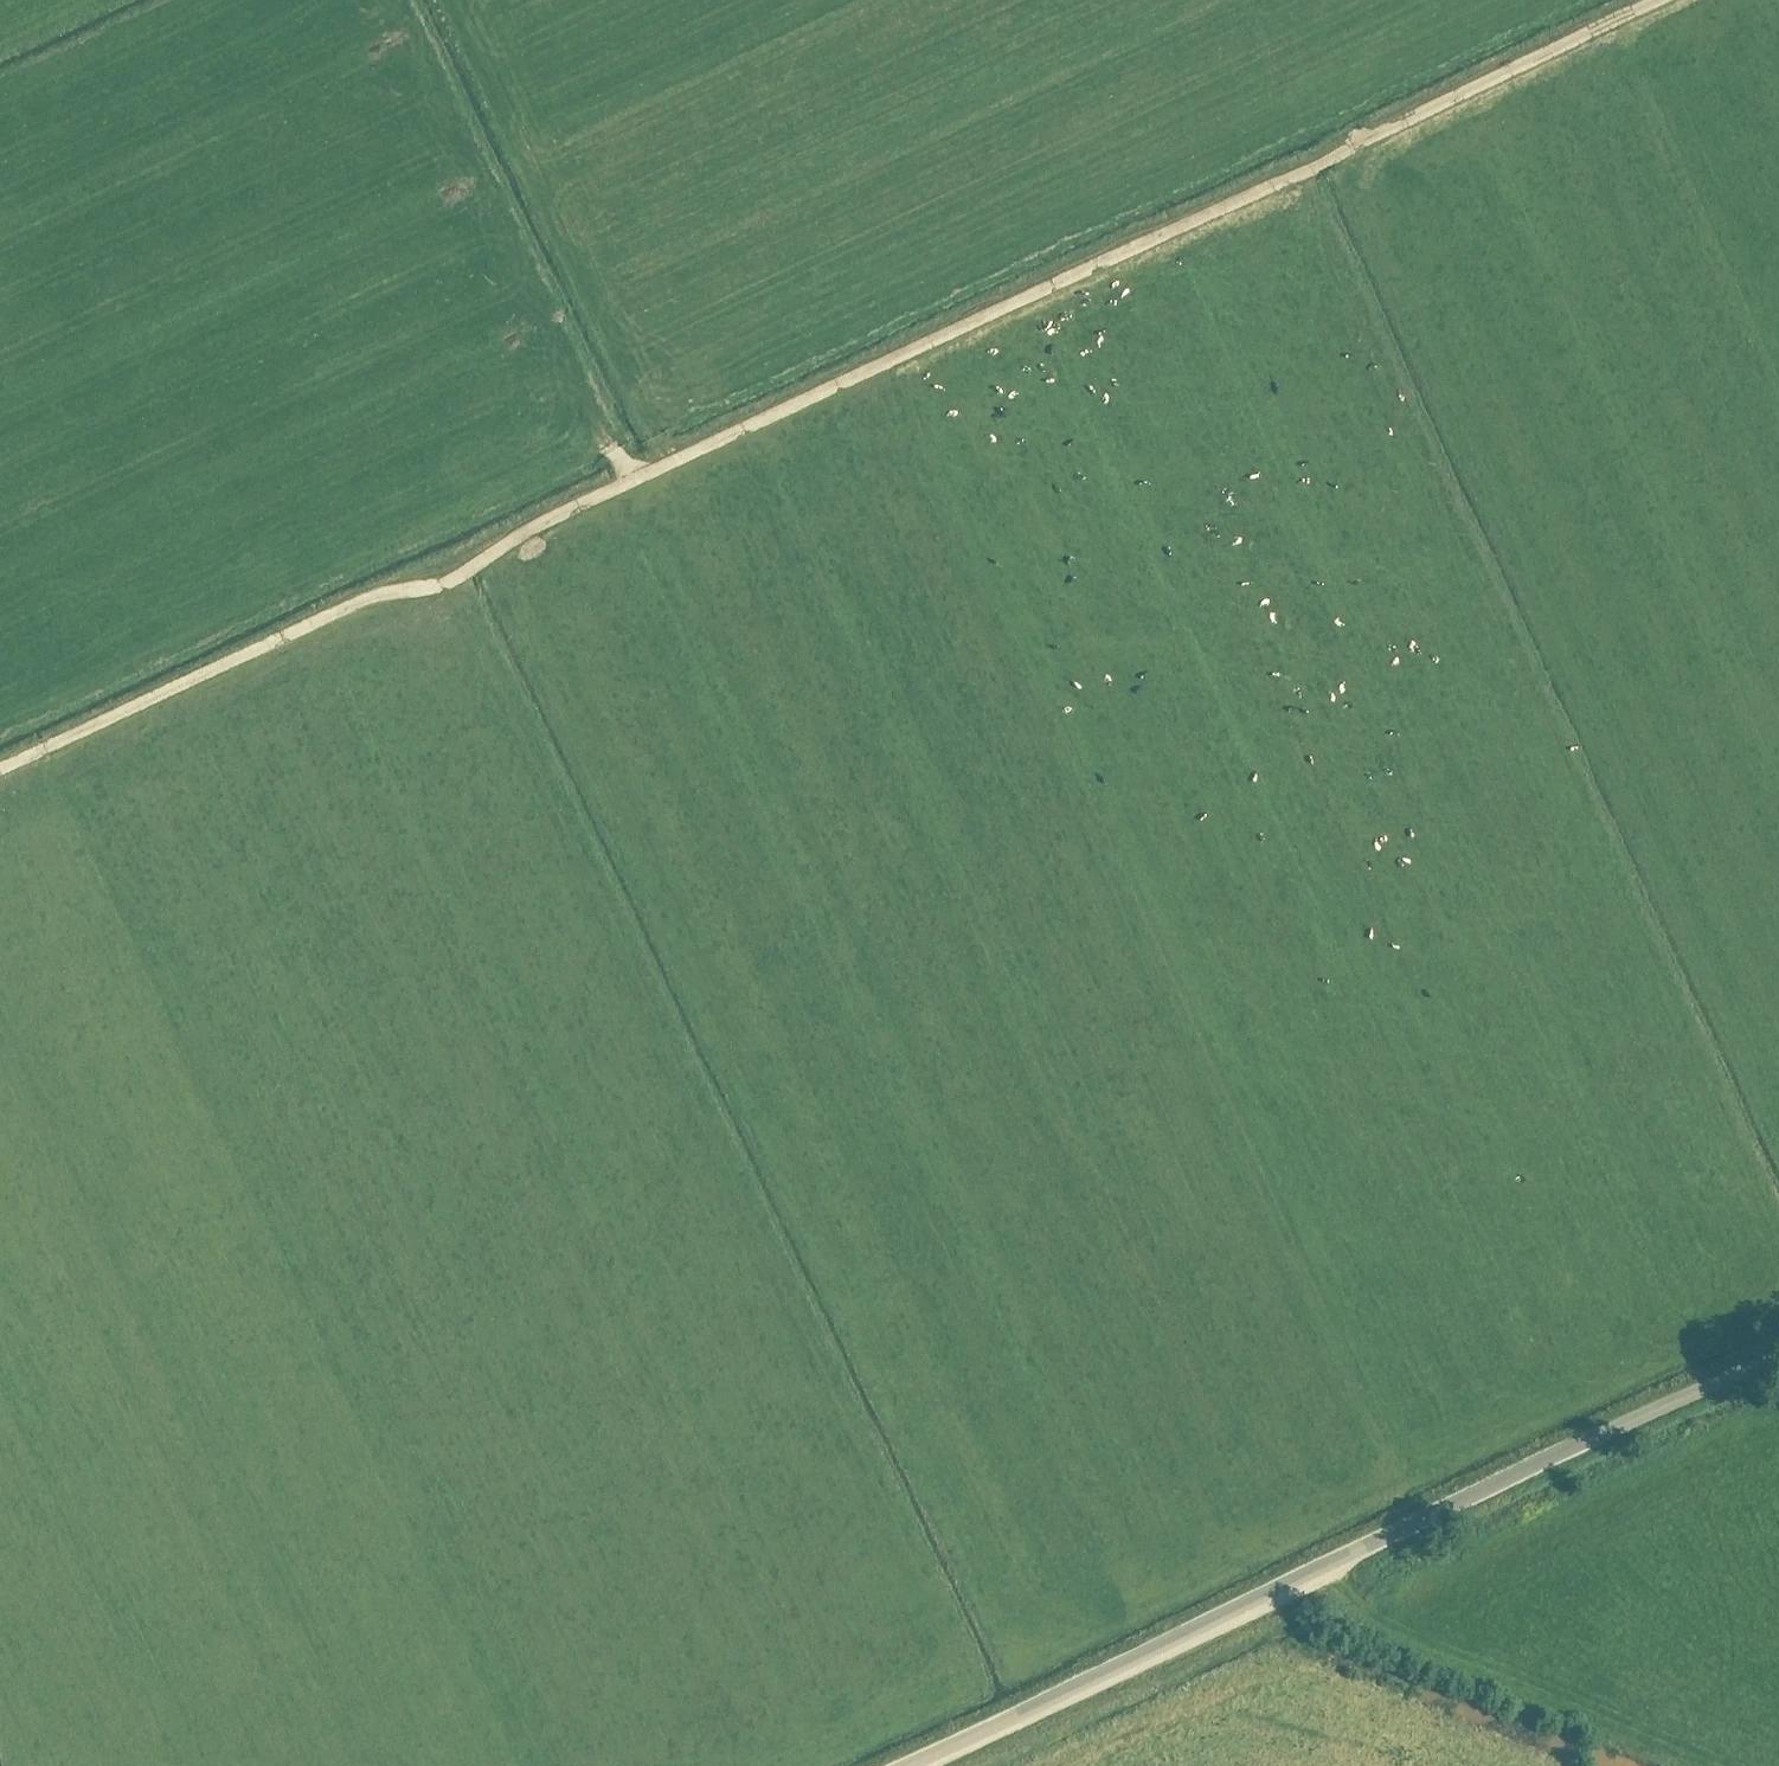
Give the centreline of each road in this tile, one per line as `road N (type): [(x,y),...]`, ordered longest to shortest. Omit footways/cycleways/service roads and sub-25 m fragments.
road 1 (unclassified): [(905,1765),(1778,1357)]

